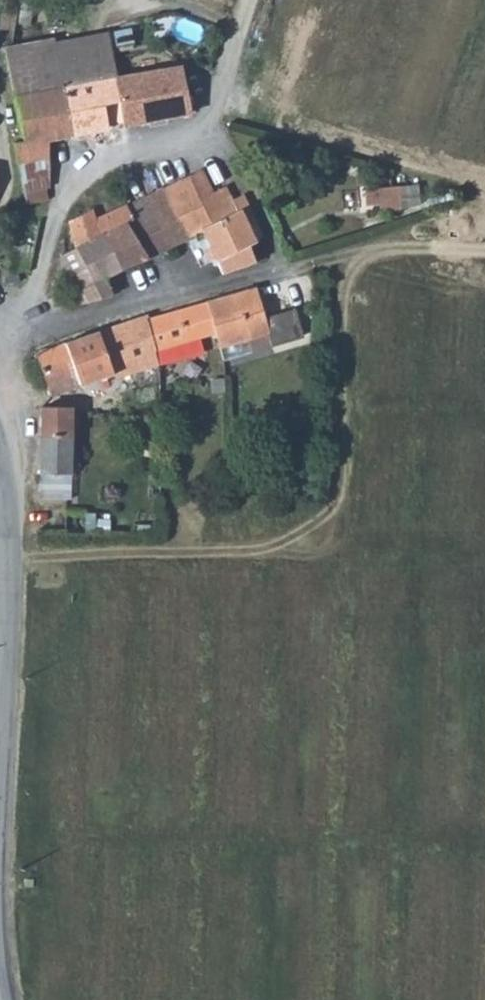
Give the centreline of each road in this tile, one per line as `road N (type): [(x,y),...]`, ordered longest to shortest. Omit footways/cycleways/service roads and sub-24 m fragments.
road 1 (track): [(5,553),(324,547),(336,533),(342,295),(359,263),(384,248),(484,246)]
road 2 (unclassified): [(0,753),(8,568),(0,524)]

